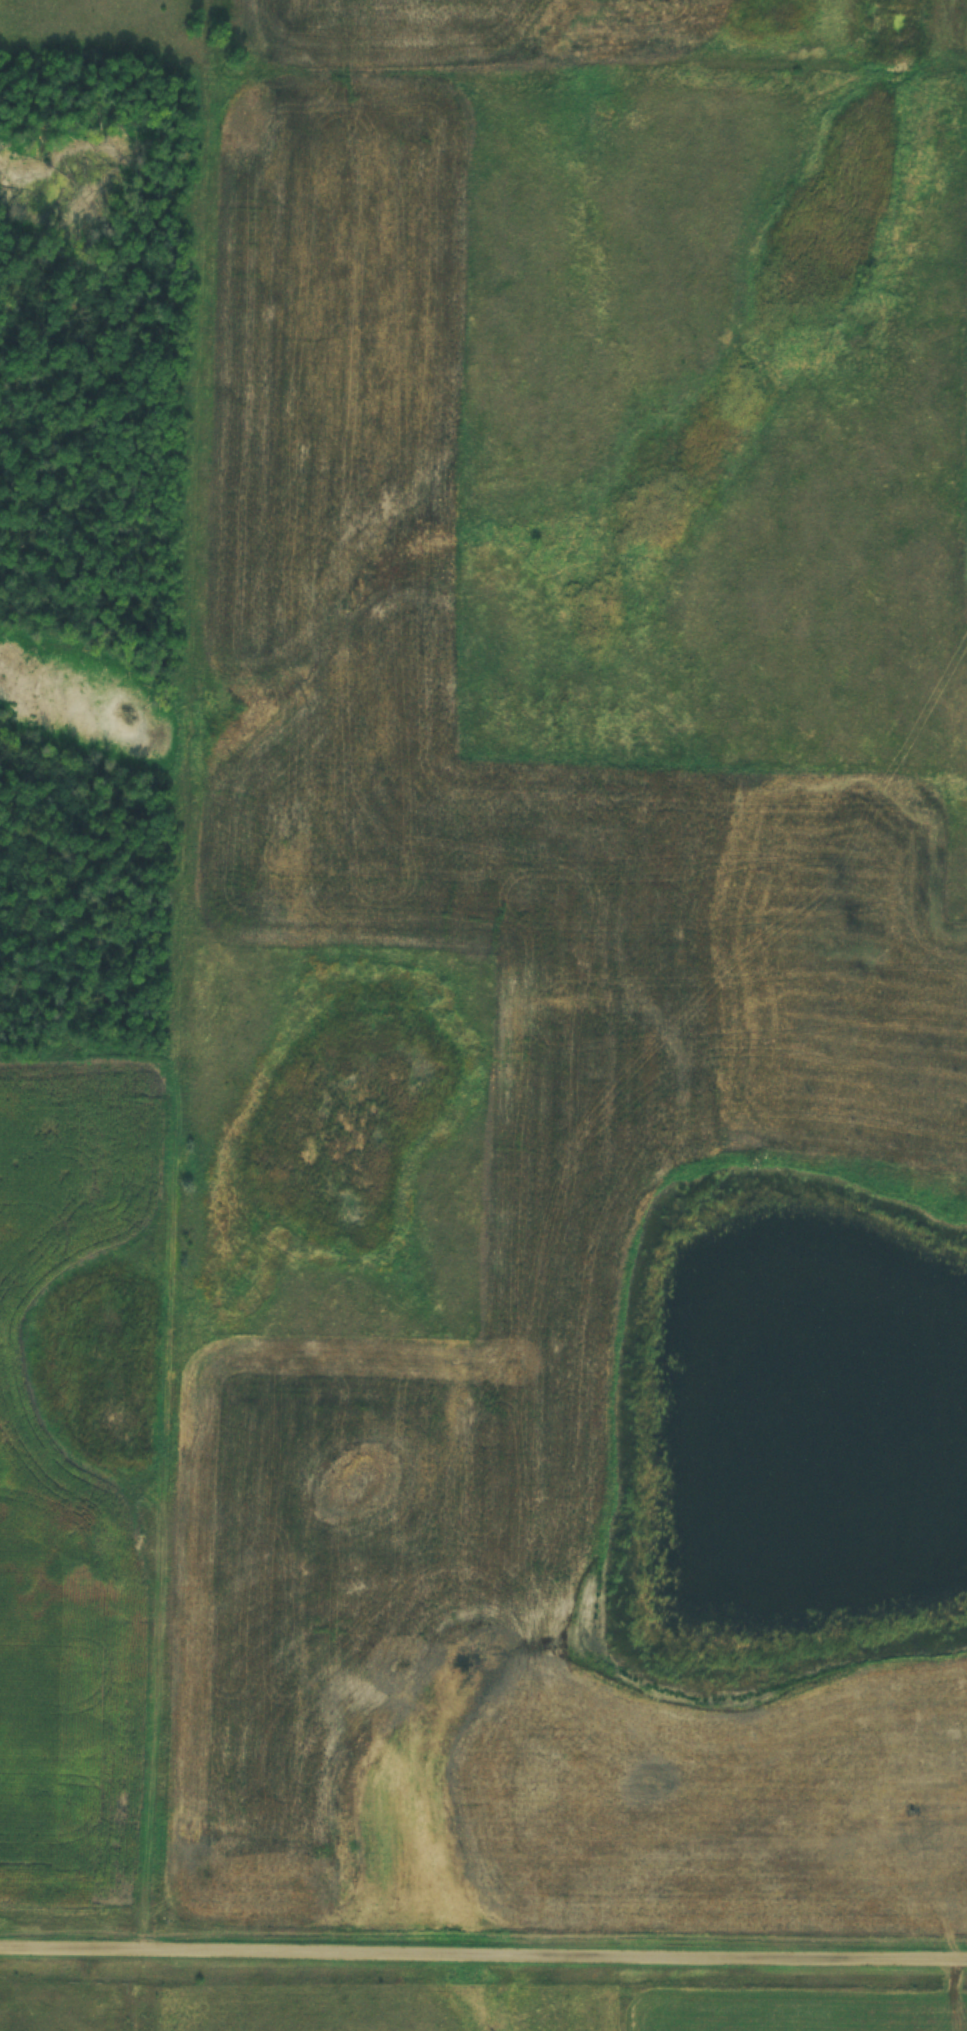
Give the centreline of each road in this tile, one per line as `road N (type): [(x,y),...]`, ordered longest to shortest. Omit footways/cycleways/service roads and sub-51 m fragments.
road 1 (track): [(148,1948),(209,213)]
road 2 (residential): [(966,1962),(286,1948)]
road 3 (residential): [(286,1948),(0,1945)]

